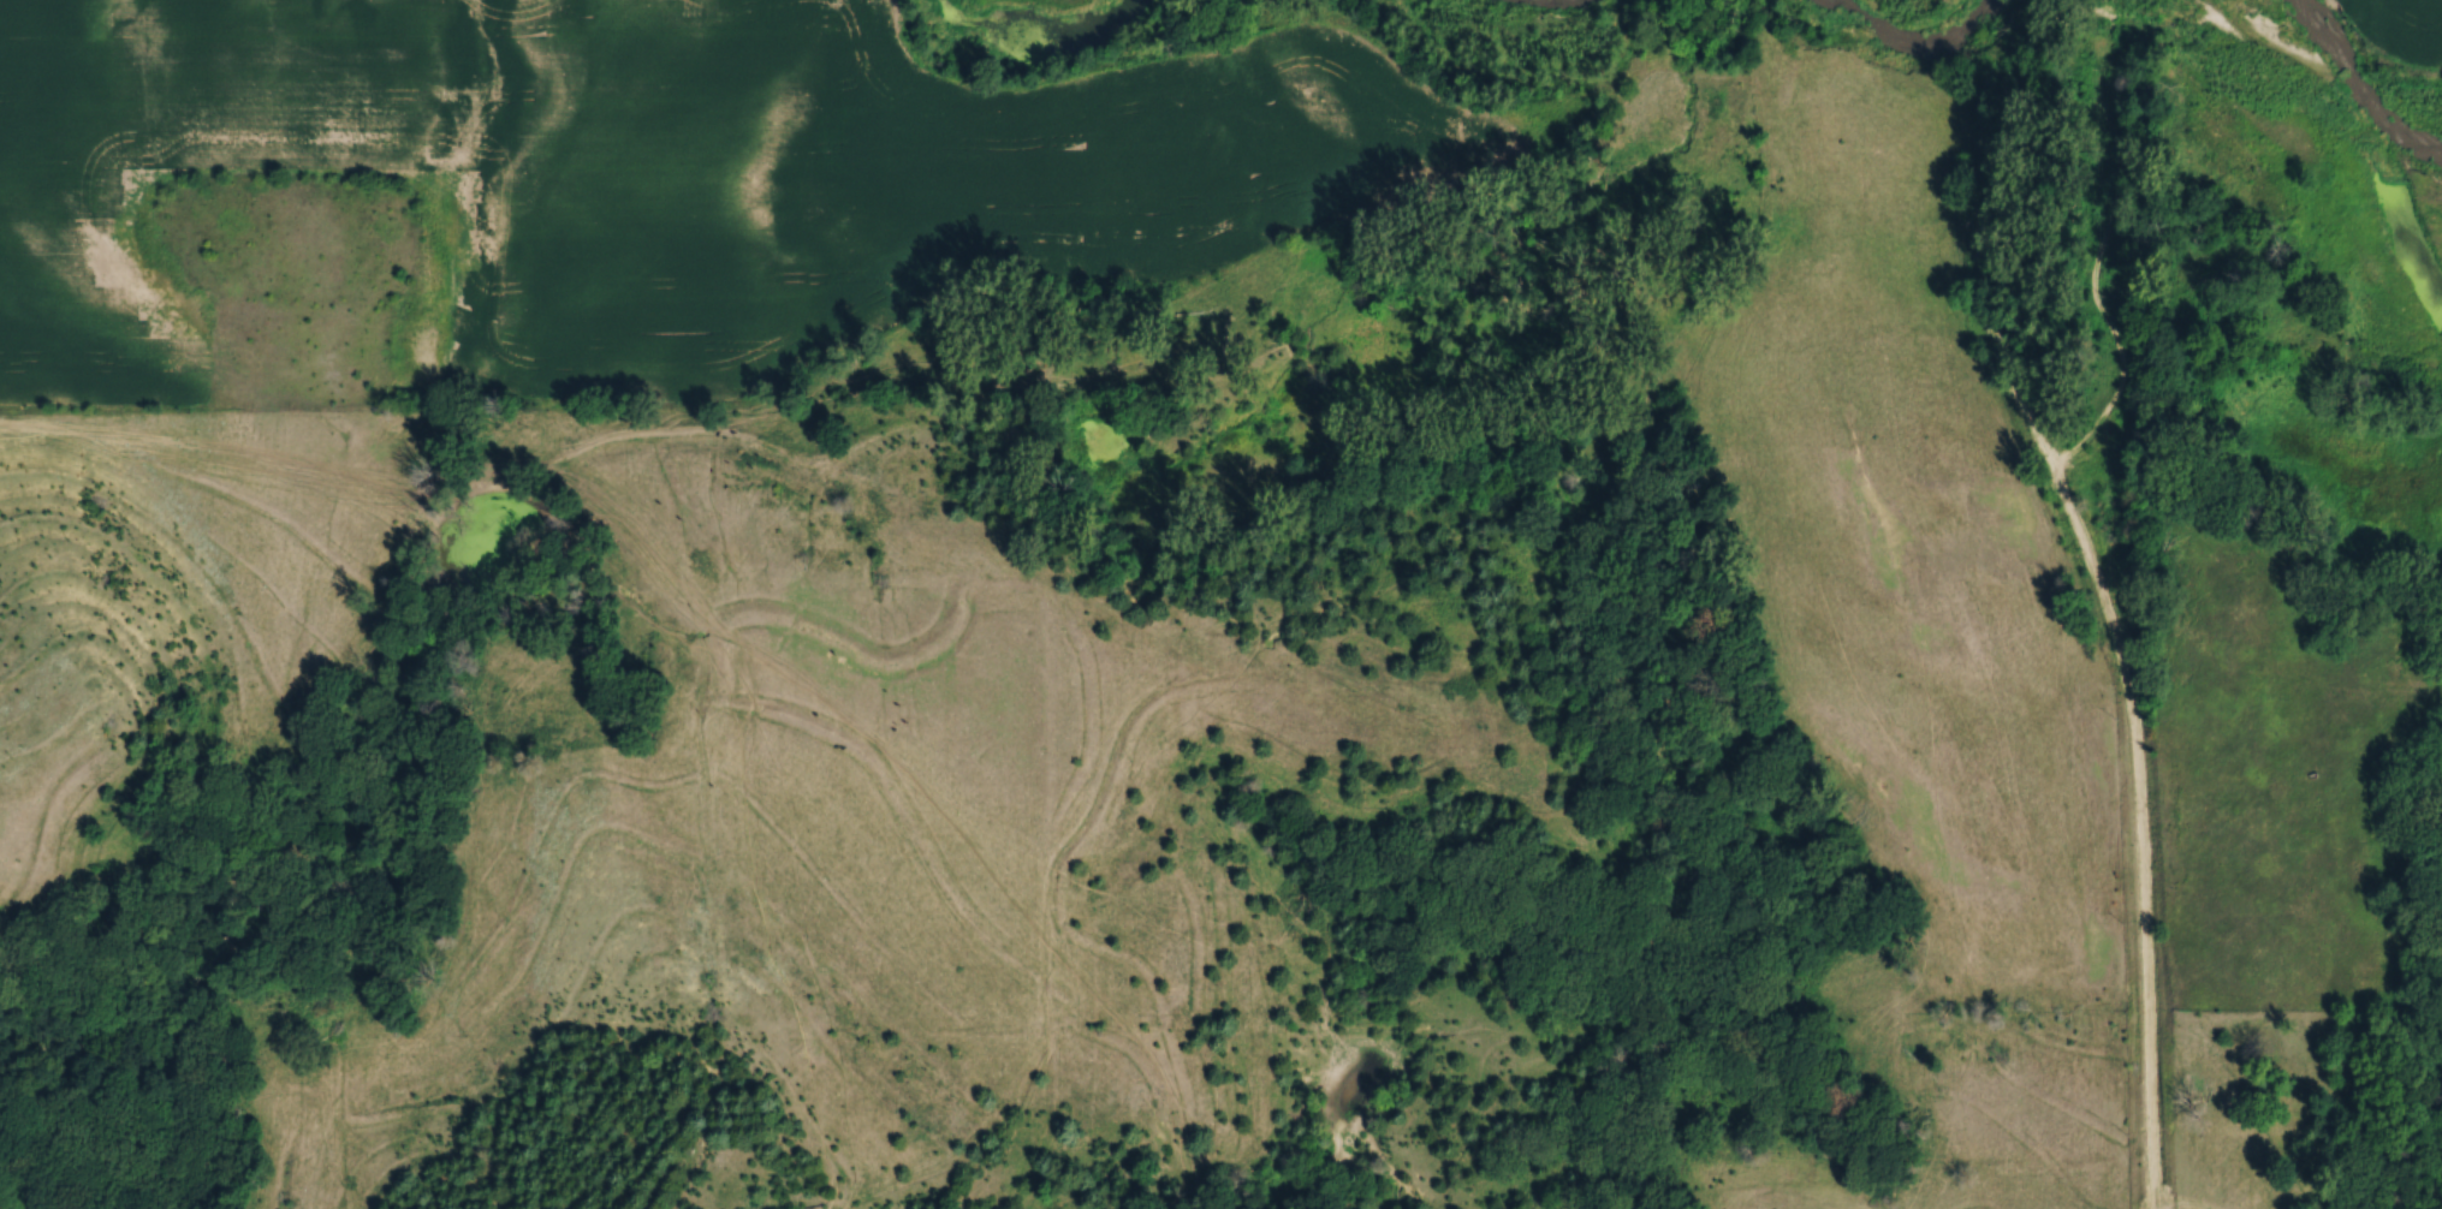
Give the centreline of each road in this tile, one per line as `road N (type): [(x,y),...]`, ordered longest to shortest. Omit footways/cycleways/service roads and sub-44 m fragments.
road 1 (residential): [(2154,1208),(2126,667),(2002,358),(1981,282),(1983,118),(1995,54),(2020,0)]

